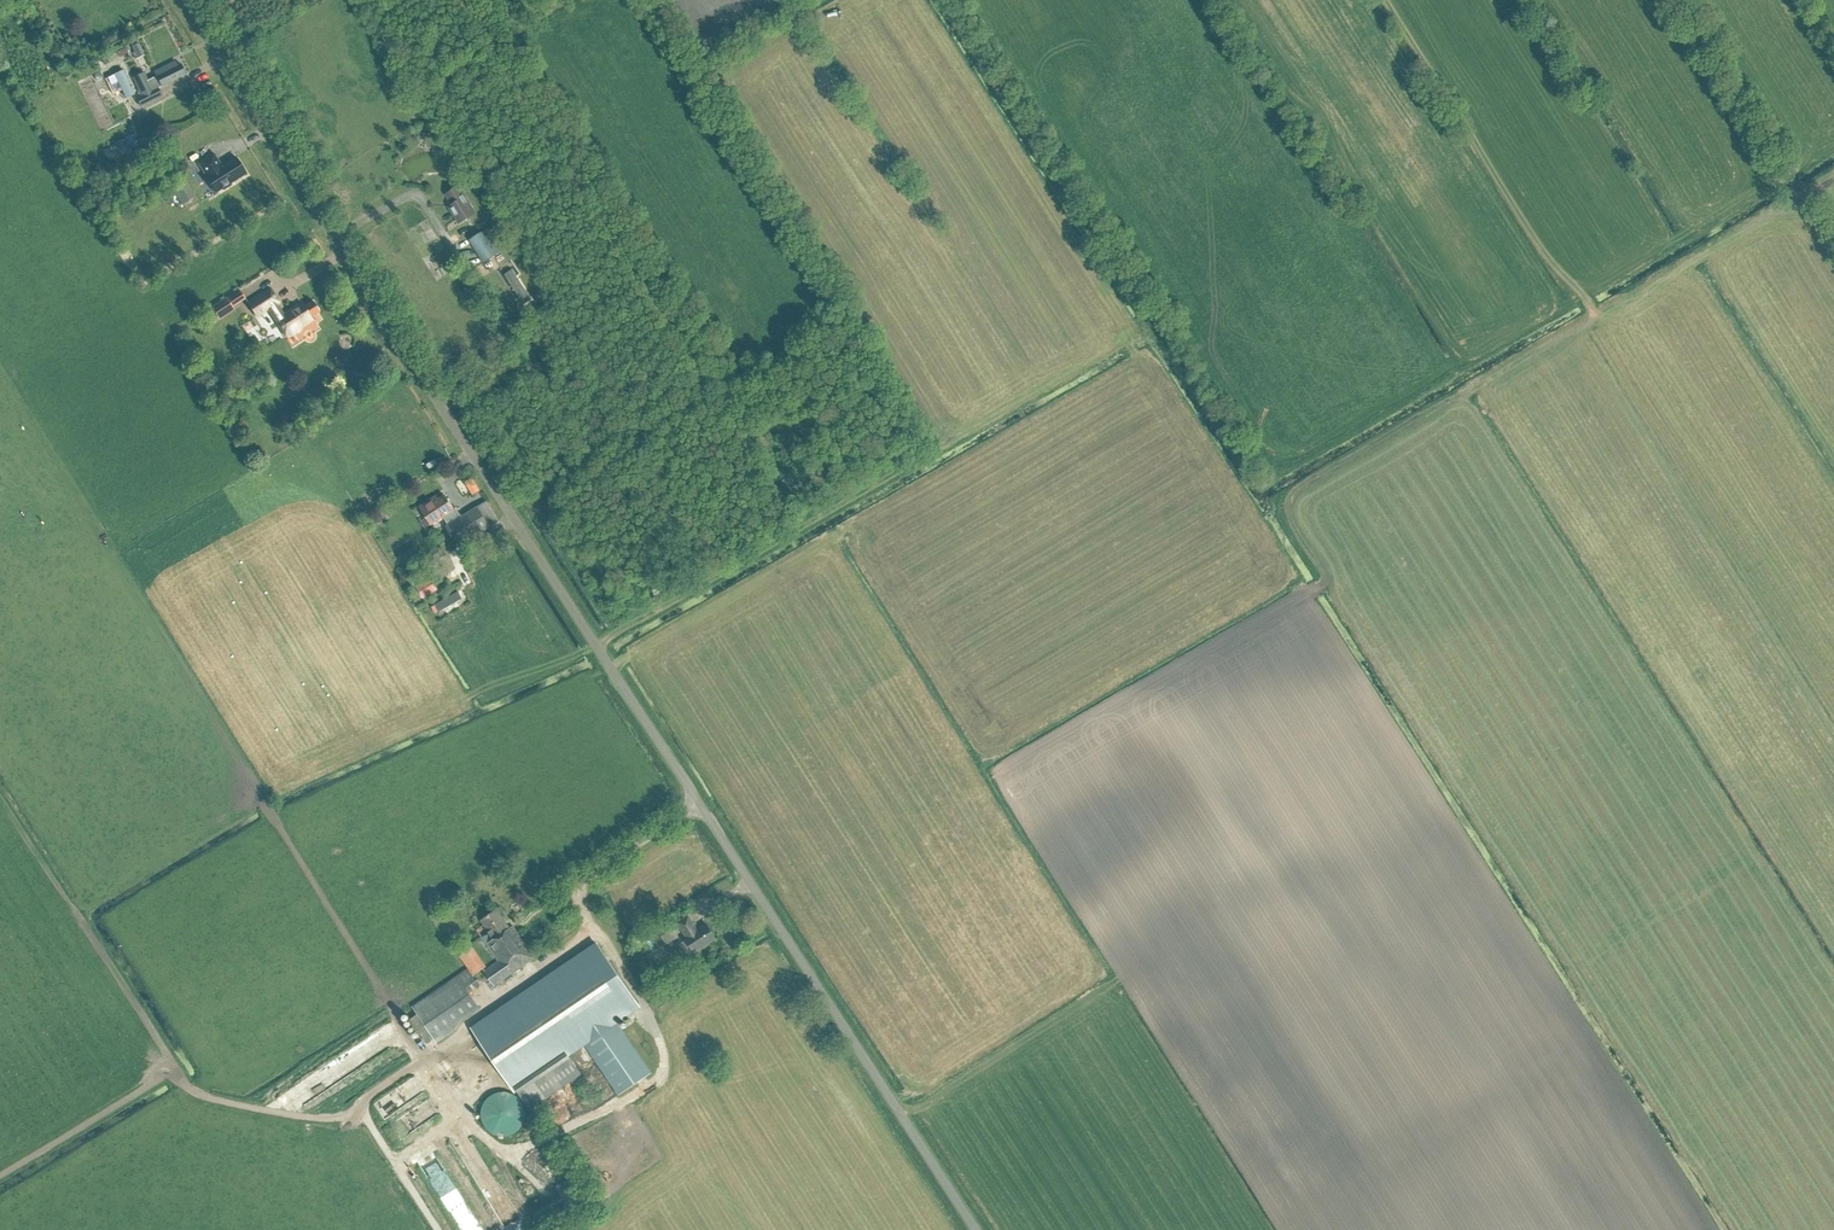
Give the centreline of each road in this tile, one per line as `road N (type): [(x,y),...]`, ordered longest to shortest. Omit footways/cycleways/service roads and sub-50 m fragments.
road 1 (unclassified): [(970,1229),(178,0)]
road 2 (track): [(587,926),(580,947),(362,1101),(444,1229)]

